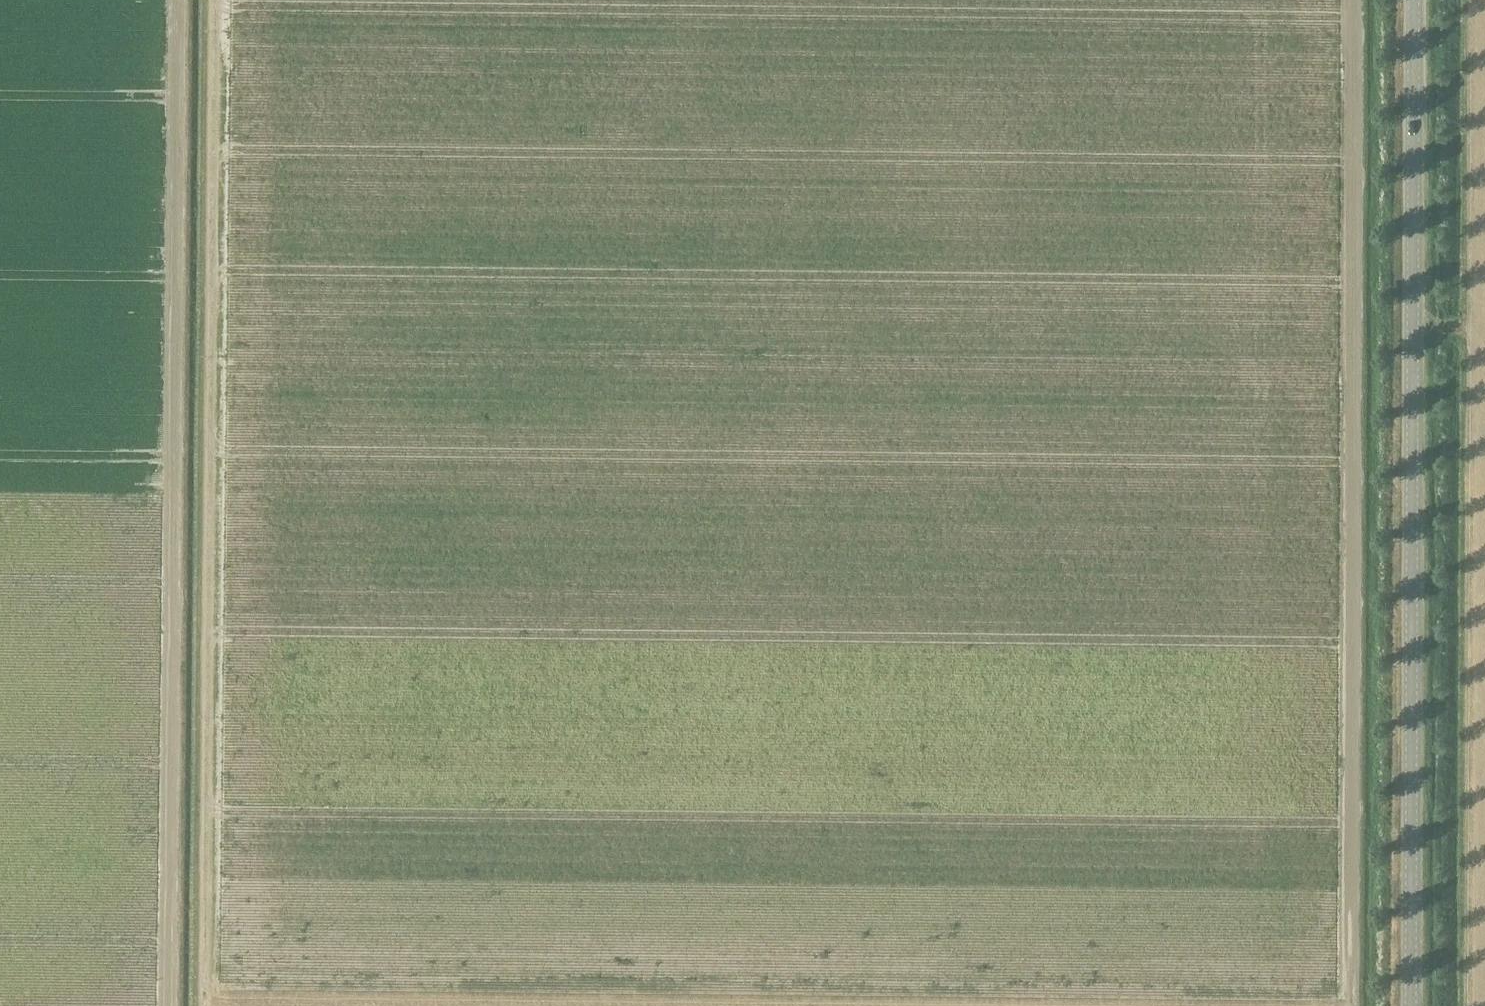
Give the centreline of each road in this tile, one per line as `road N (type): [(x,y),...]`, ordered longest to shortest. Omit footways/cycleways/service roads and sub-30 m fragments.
road 1 (unclassified): [(1411,1005),(1413,0)]

